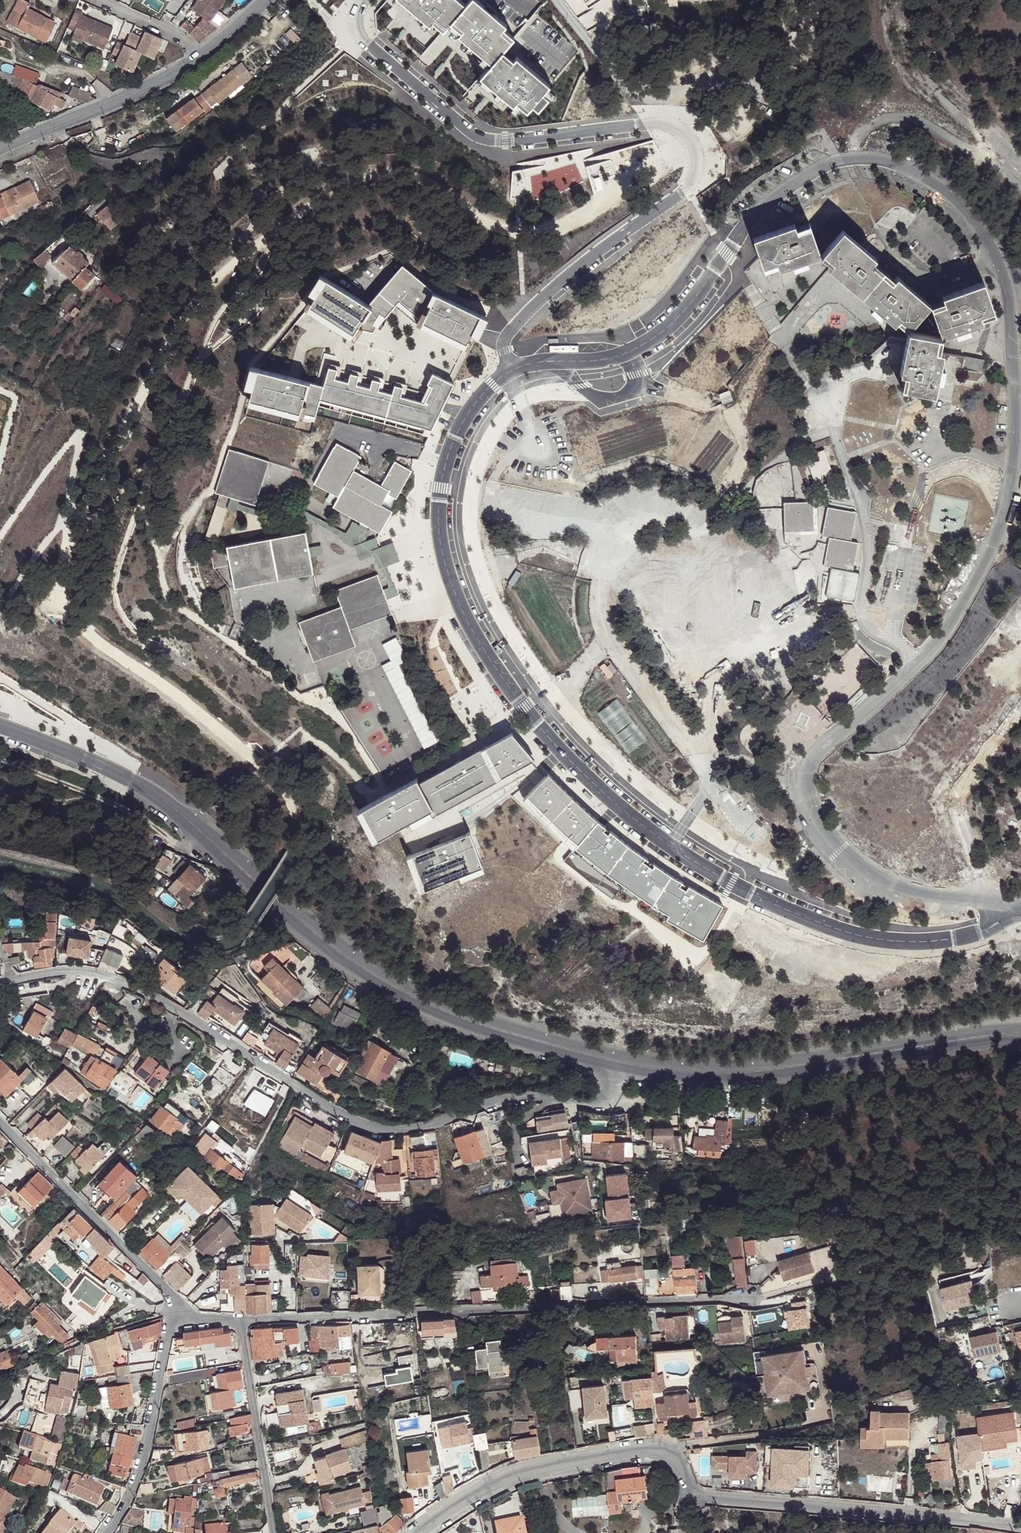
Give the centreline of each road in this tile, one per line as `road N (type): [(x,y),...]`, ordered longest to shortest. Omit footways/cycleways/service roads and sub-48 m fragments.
road 1 (residential): [(1011,905),(998,923),(949,941),(862,937),(812,920),(671,845),(562,749),(471,626),(440,532),(453,445),(480,400),(513,369)]
road 2 (residential): [(0,726),(138,783),(306,926),(396,989),(484,1026),(619,1062)]
road 3 (residential): [(0,983),(50,971),(115,980),(182,1013),(353,1121),(379,1129),(438,1124),(512,1096),(603,1099),(619,1062)]
road 4 (residential): [(748,1301),(240,1320)]
road 5 (residential): [(918,663),(809,766),(819,818),(849,857),(893,885),(1011,905)]
road 6 (residential): [(619,1062),(736,1073),(1020,1033)]
road 7 (residential): [(693,1489),(1020,1529)]
road 8 (residential): [(420,1532),(499,1482),(564,1464),(653,1450),(669,1455),(693,1489)]
road 9 (residential): [(373,42),(484,138),(633,125)]
road 10 (residential): [(918,663),(861,616),(869,554),(827,400)]
road 11 (residential): [(0,1122),(171,1294),(172,1313)]
road 12 (residential): [(681,190),(528,314),(506,340),(513,369)]
road 13 (residential): [(513,369),(629,353),(684,312),(727,251)]
road 14 (residential): [(107,1532),(143,1461),(172,1313)]
road 15 (residential): [(197,55),(108,104),(0,149)]
road 16 (residential): [(240,1320),(274,1532)]
road 17 (residential): [(1006,512),(948,632),(918,663)]

